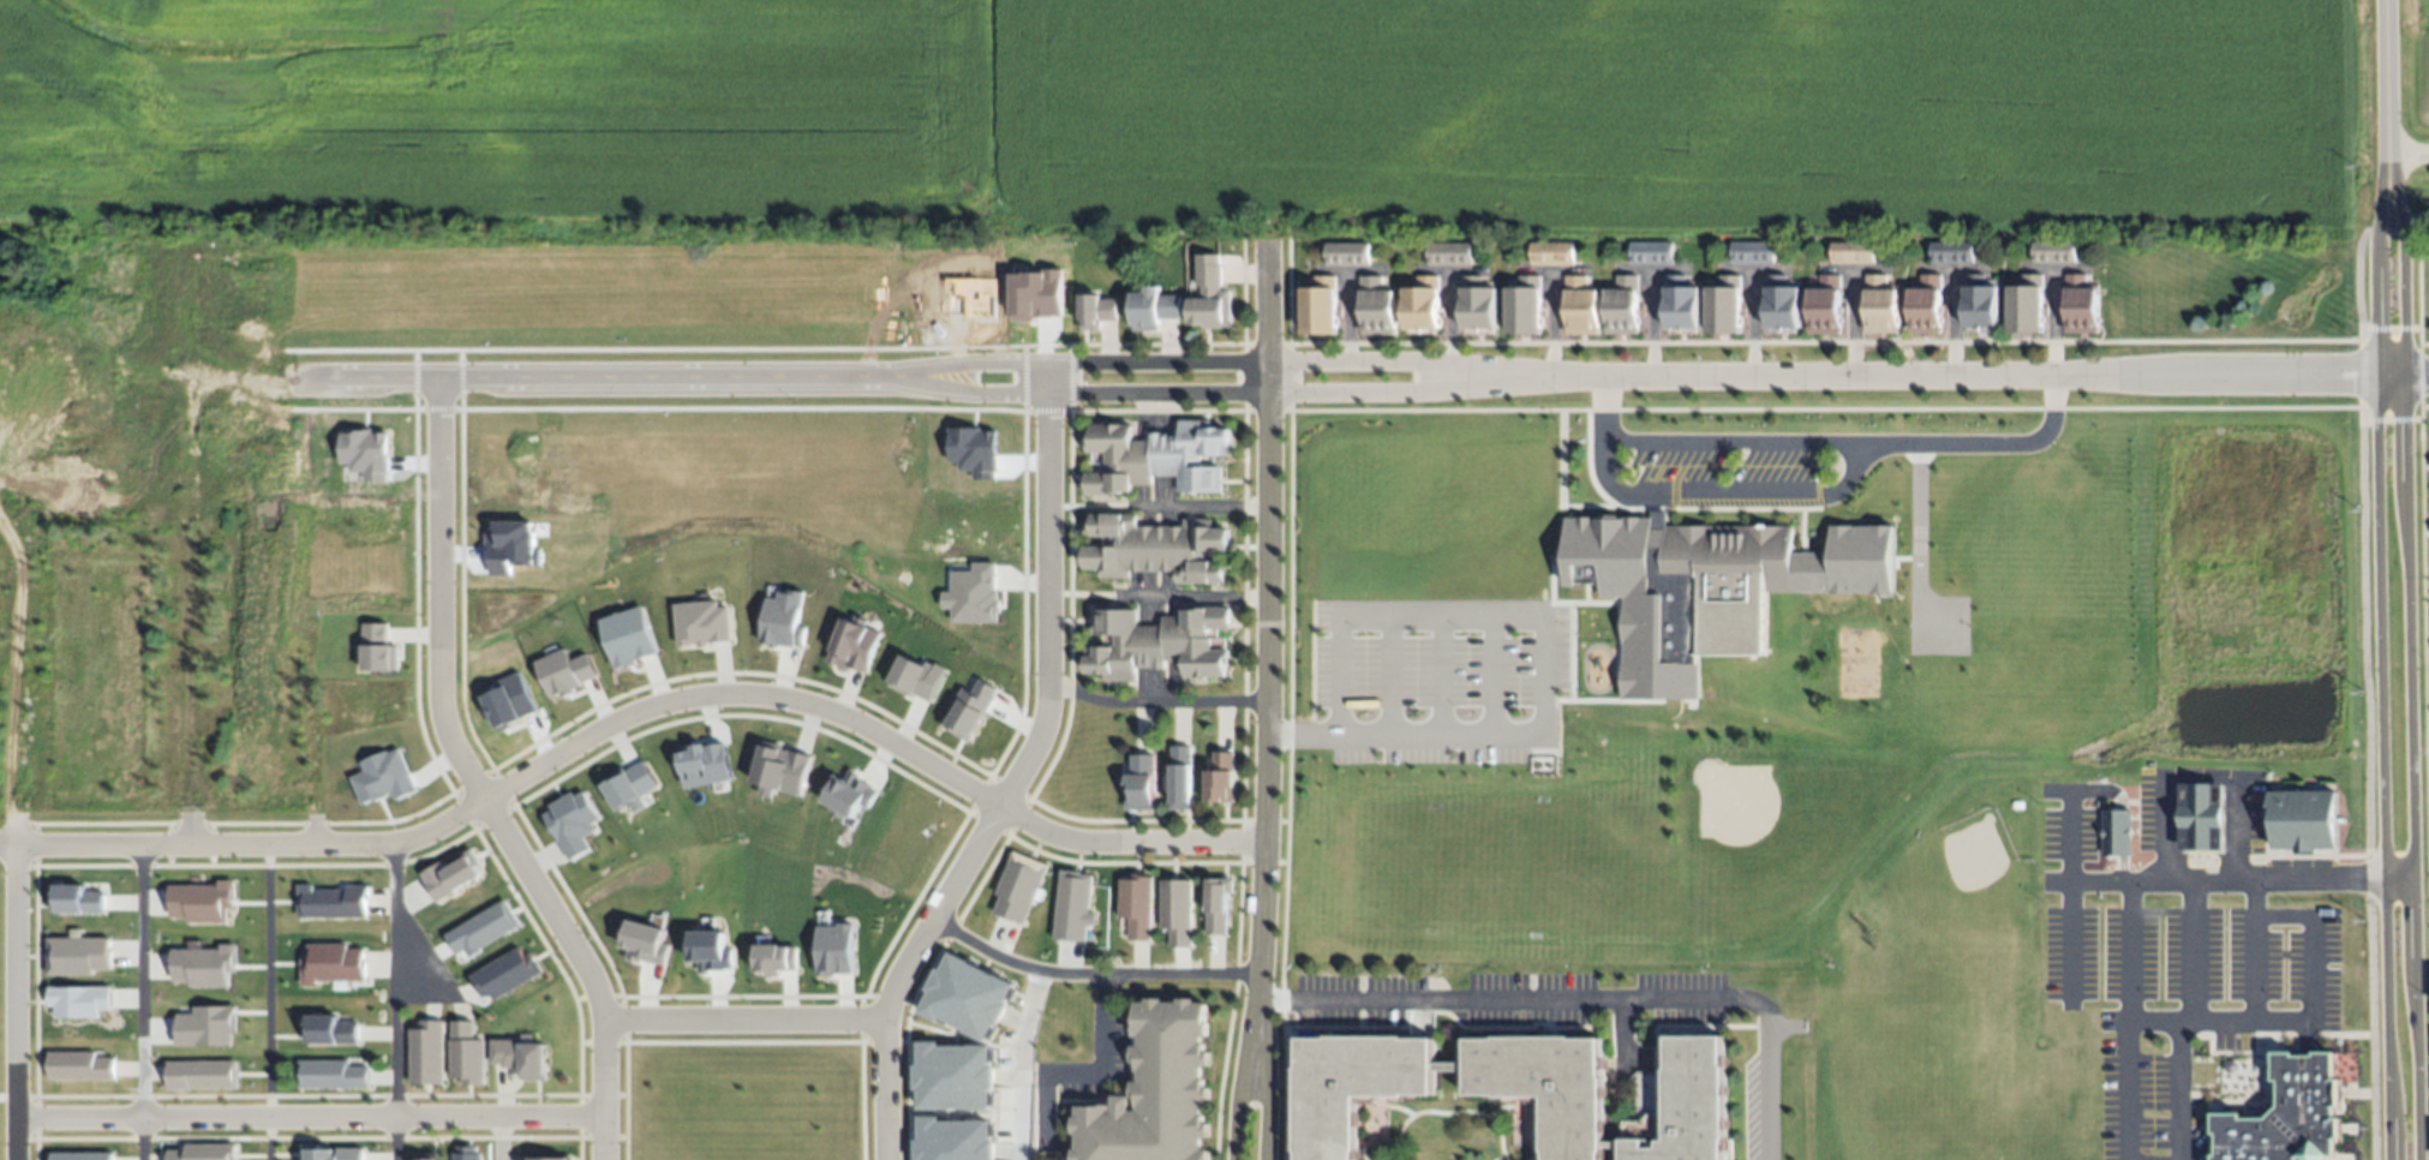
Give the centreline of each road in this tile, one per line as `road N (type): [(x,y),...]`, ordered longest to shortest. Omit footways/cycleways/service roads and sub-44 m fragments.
road 1 (tertiary): [(2391,160),(2379,207),(2377,341),(2387,1159)]
road 2 (tertiary): [(2417,1159),(2404,221),(2391,160)]
road 3 (residential): [(901,378),(26,383)]
road 4 (residential): [(442,379),(442,717),(471,784),(587,979),(603,1023),(602,1159)]
road 5 (residential): [(1255,1062),(1266,702),(1266,244)]
road 6 (residential): [(901,378),(961,391),(1407,395),(1515,378)]
road 7 (residential): [(1515,378),(1412,363),(979,364),(901,378)]
road 8 (residential): [(2131,377),(1515,378)]
road 9 (residential): [(193,845),(189,250)]
road 10 (residential): [(14,1114),(603,1114)]
road 11 (residential): [(484,803),(549,758),(644,710),(726,696),(815,708),(881,736),(998,811)]
road 12 (residential): [(14,1159),(18,662)]
road 13 (residential): [(0,846),(379,848),(484,803)]
road 14 (residential): [(998,811),(1047,712),(1049,364)]
road 15 (residential): [(603,1023),(886,1022),(883,1159)]
road 16 (residential): [(886,1022),(933,923),(1045,971),(1100,979)]
road 17 (residential): [(1261,844),(1119,847),(1031,827),(998,811)]
road 18 (residential): [(2377,358),(2231,360),(2131,377)]
road 19 (residential): [(2131,377),(2230,389),(2377,391)]
road 20 (tertiary): [(2391,160),(2387,0)]
road 21 (residential): [(933,923),(998,811)]

